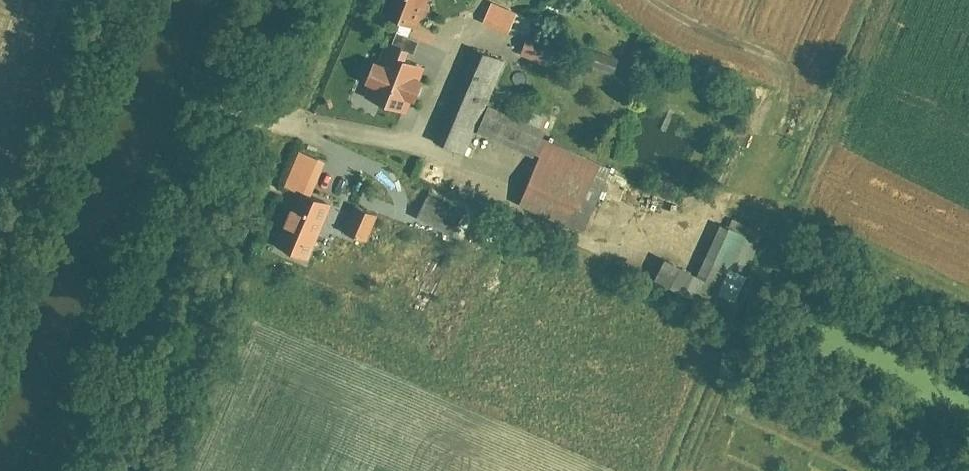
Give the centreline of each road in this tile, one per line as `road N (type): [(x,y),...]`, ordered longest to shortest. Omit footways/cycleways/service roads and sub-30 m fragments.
road 1 (unclassified): [(270,0),(71,470)]

